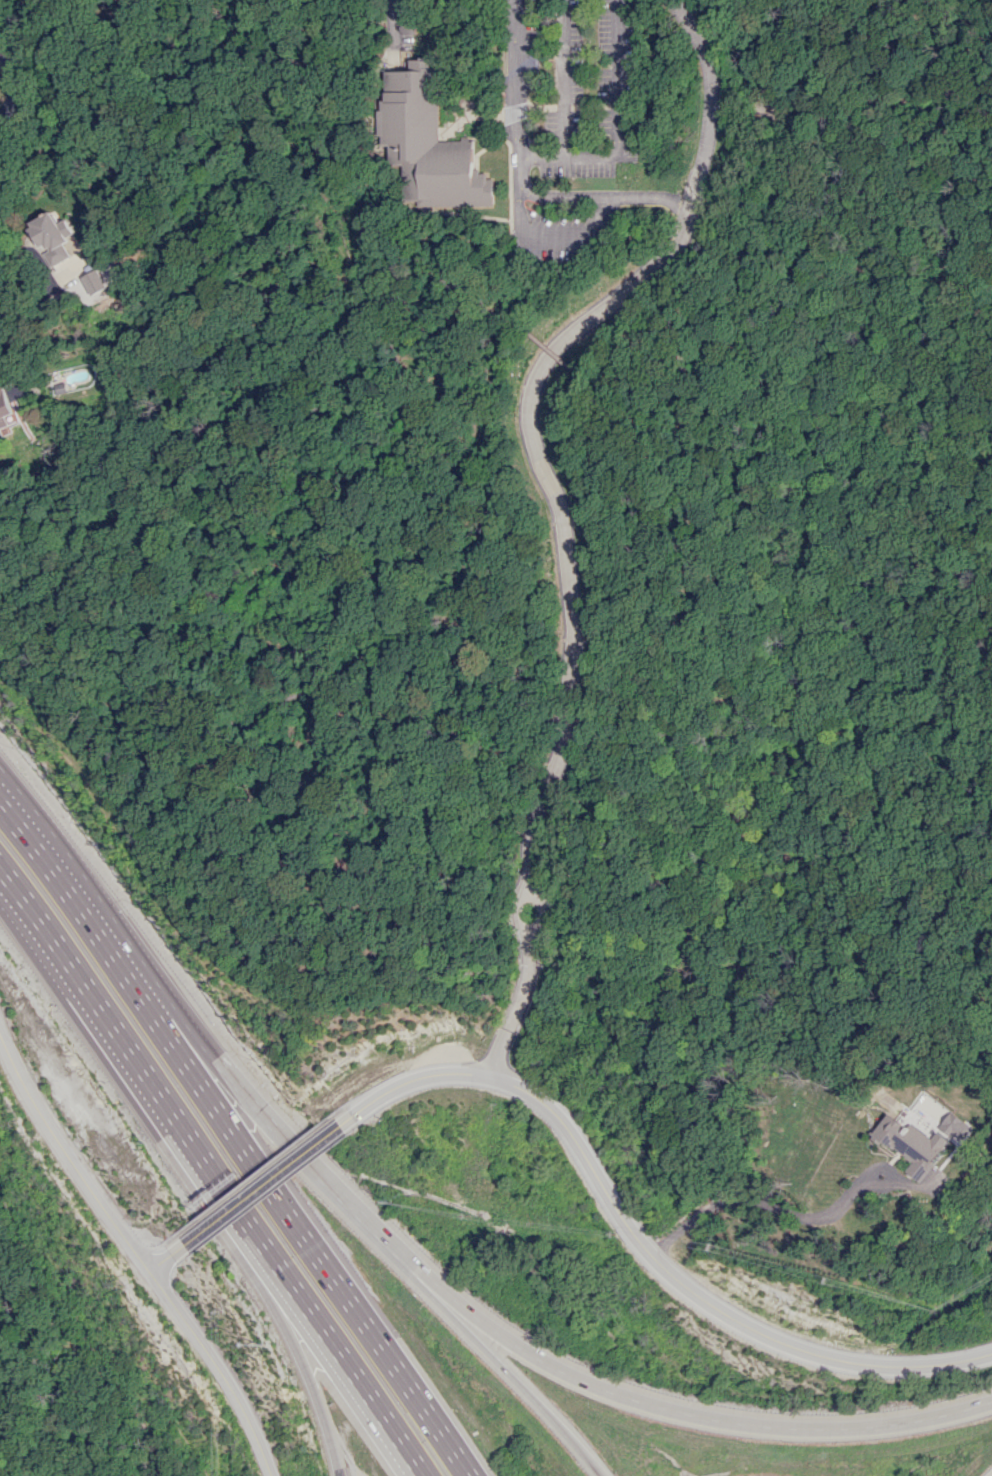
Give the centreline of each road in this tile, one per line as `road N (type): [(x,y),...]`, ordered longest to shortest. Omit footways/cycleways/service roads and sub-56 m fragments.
road 1 (residential): [(530,892),(532,814),(560,761),(574,627),(561,511),(530,443),(530,386),(547,355),(679,248),(703,169)]
road 2 (residential): [(341,1125),(412,1082),(438,1074),(494,1077),(555,1106),(638,1233),(712,1307),(820,1358),(932,1367),(991,1355)]
road 3 (motorway): [(991,1404),(849,1429),(694,1415),(549,1361),(405,1260)]
road 4 (motorway): [(472,1475),(135,1009)]
road 5 (motorway): [(147,1092),(422,1475)]
road 6 (motorway): [(147,1092),(357,1475)]
road 7 (motorway): [(405,1260),(135,1009)]
road 8 (residential): [(513,0),(518,187),(539,197),(660,198),(690,210)]
road 9 (motorway): [(611,1475),(405,1260)]
road 10 (motorway): [(0,886),(147,1092)]
road 11 (residential): [(0,1067),(139,1270)]
road 12 (residential): [(139,1270),(235,1401),(260,1475)]
road 13 (motorway): [(135,1009),(0,820)]
road 14 (residential): [(175,1246),(341,1125)]
road 15 (residential): [(703,169),(712,78),(673,0)]
road 16 (residential): [(494,1077),(528,985),(530,933)]
road 17 (residential): [(509,912),(517,929),(530,933),(549,916),(547,902),(530,892),(517,895),(509,912)]

